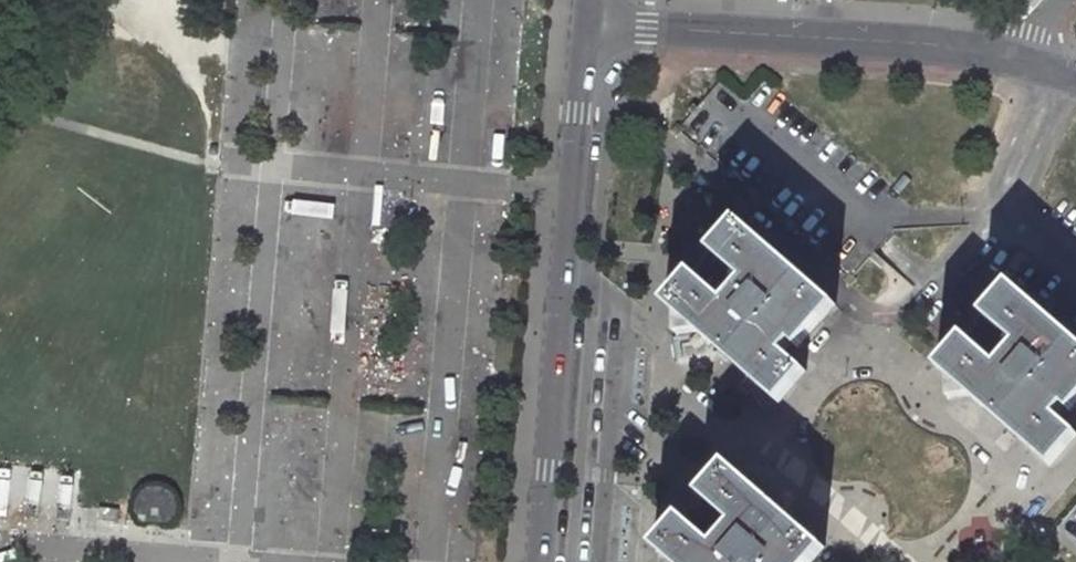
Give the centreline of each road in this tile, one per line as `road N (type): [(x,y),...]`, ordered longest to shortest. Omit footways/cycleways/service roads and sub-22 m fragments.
road 1 (residential): [(537,561),(590,23)]
road 2 (unclassified): [(1045,68),(934,42),(590,23)]
road 3 (residential): [(1045,68),(995,187),(999,214)]
road 4 (residential): [(999,214),(1017,196),(1070,77)]

